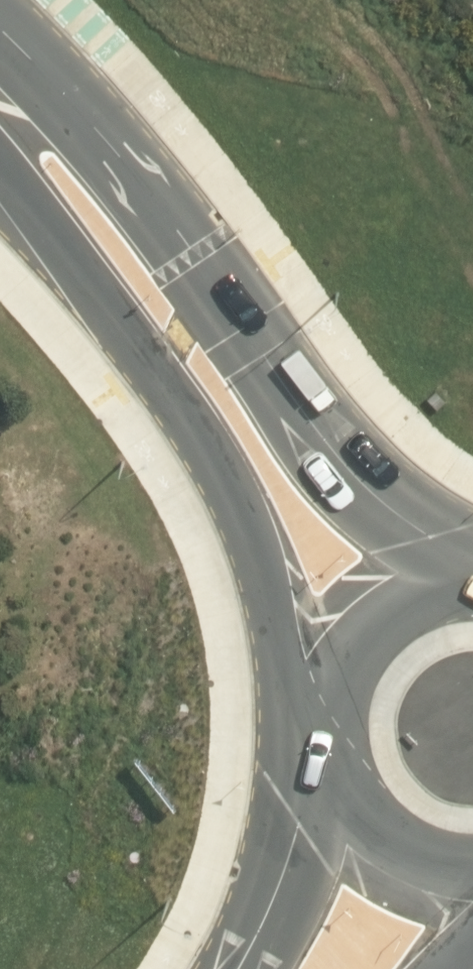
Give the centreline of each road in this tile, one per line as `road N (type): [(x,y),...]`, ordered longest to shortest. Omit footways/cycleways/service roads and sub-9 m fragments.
road 1 (secondary): [(349,733),(298,670),(214,471),(109,316),(82,208)]
road 2 (secondary): [(82,208),(199,261),(336,455),(395,519),(461,552),(472,568)]
road 3 (secondary): [(239,968),(290,827),(352,777)]
road 4 (secondary): [(349,733),(361,691),(385,654),(420,628),(472,612)]
road 5 (secondary): [(472,884),(434,875),(396,852),(368,818),(352,777)]
road 6 (secondary): [(0,105),(82,208)]

